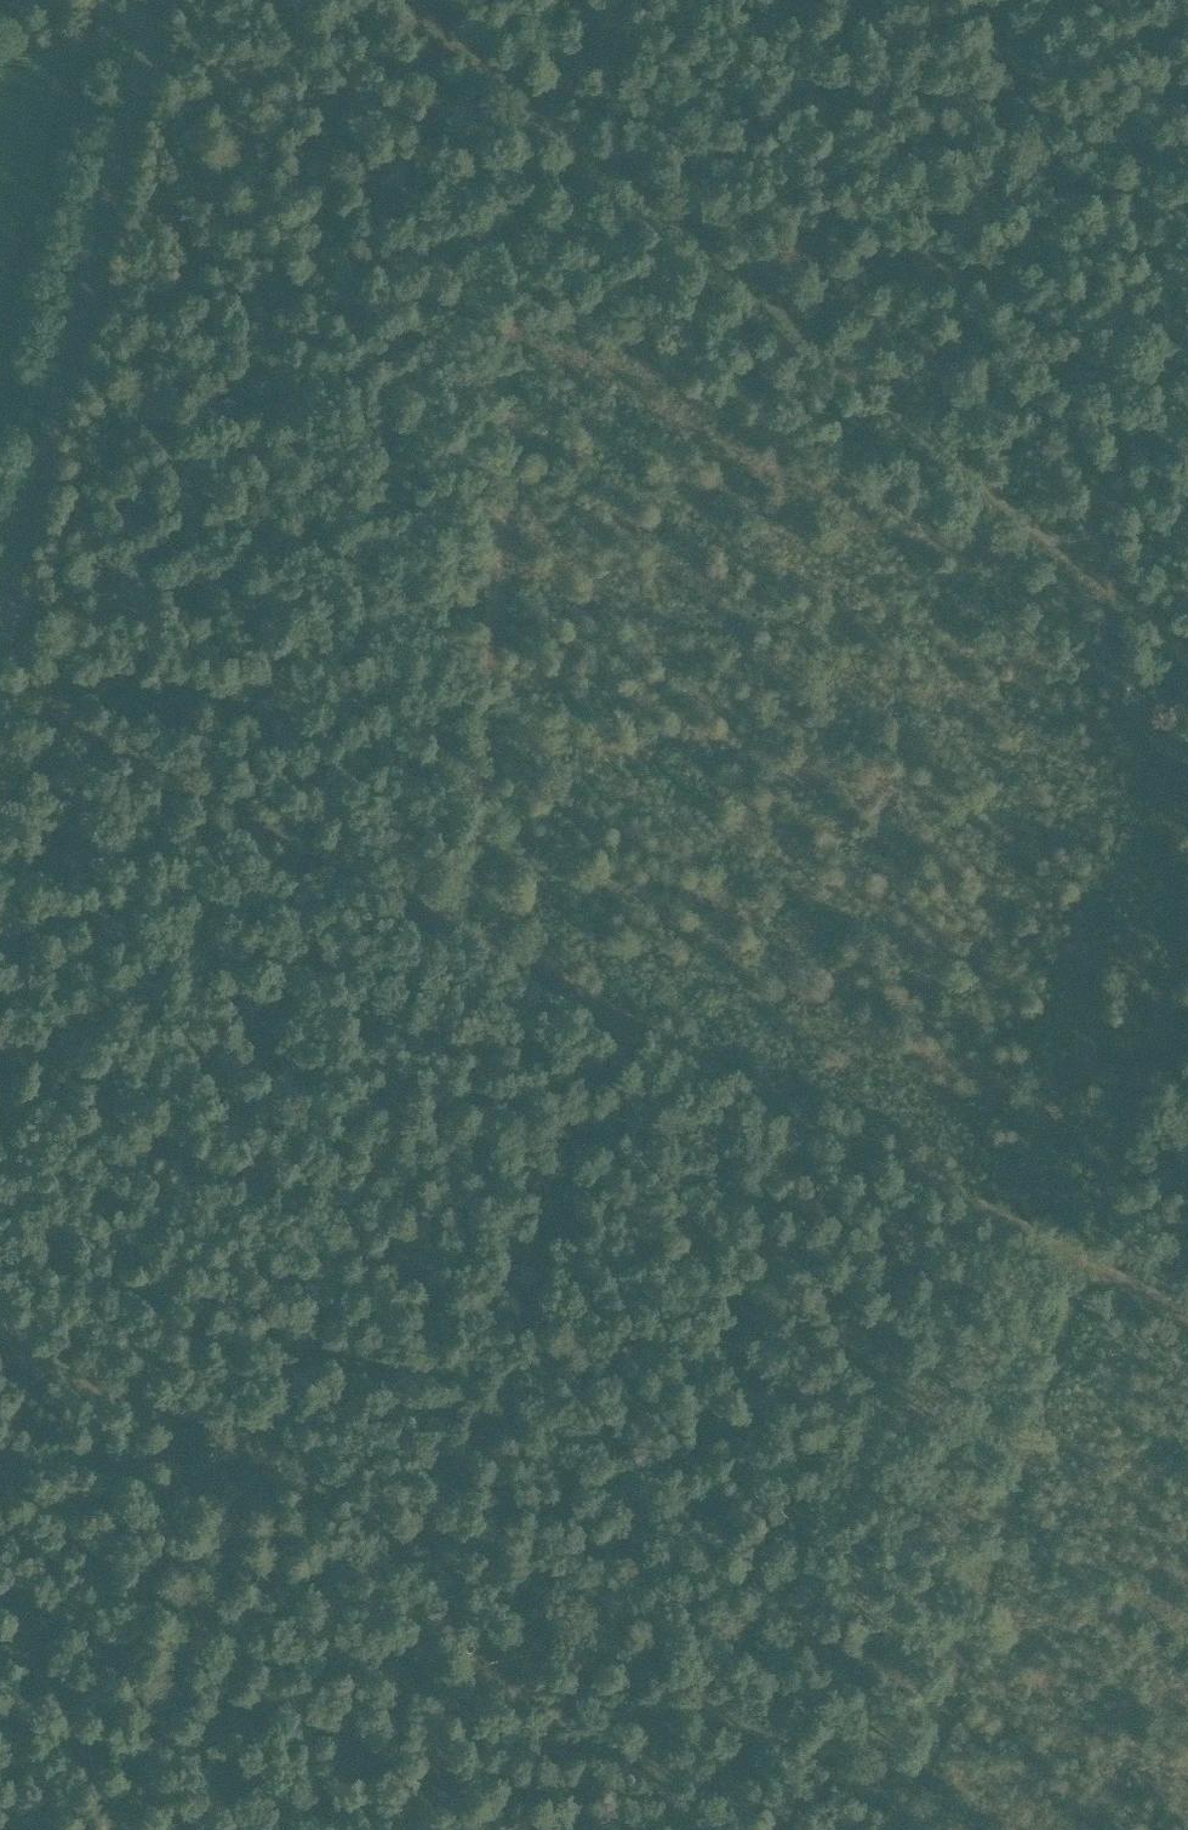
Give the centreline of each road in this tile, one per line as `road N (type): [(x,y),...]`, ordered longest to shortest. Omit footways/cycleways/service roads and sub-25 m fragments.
road 1 (track): [(1187,645),(1155,627),(397,0)]
road 2 (track): [(463,939),(498,657),(512,247),(548,125),(630,0)]
road 3 (track): [(115,1829),(254,1458),(463,939)]
road 4 (track): [(1187,1325),(463,939)]
road 5 (track): [(911,1800),(254,1458)]
road 6 (unclassified): [(162,0),(0,631)]
road 7 (track): [(1088,1272),(901,1829)]
road 8 (track): [(463,939),(0,692)]
road 9 (track): [(1088,1272),(1187,934)]

